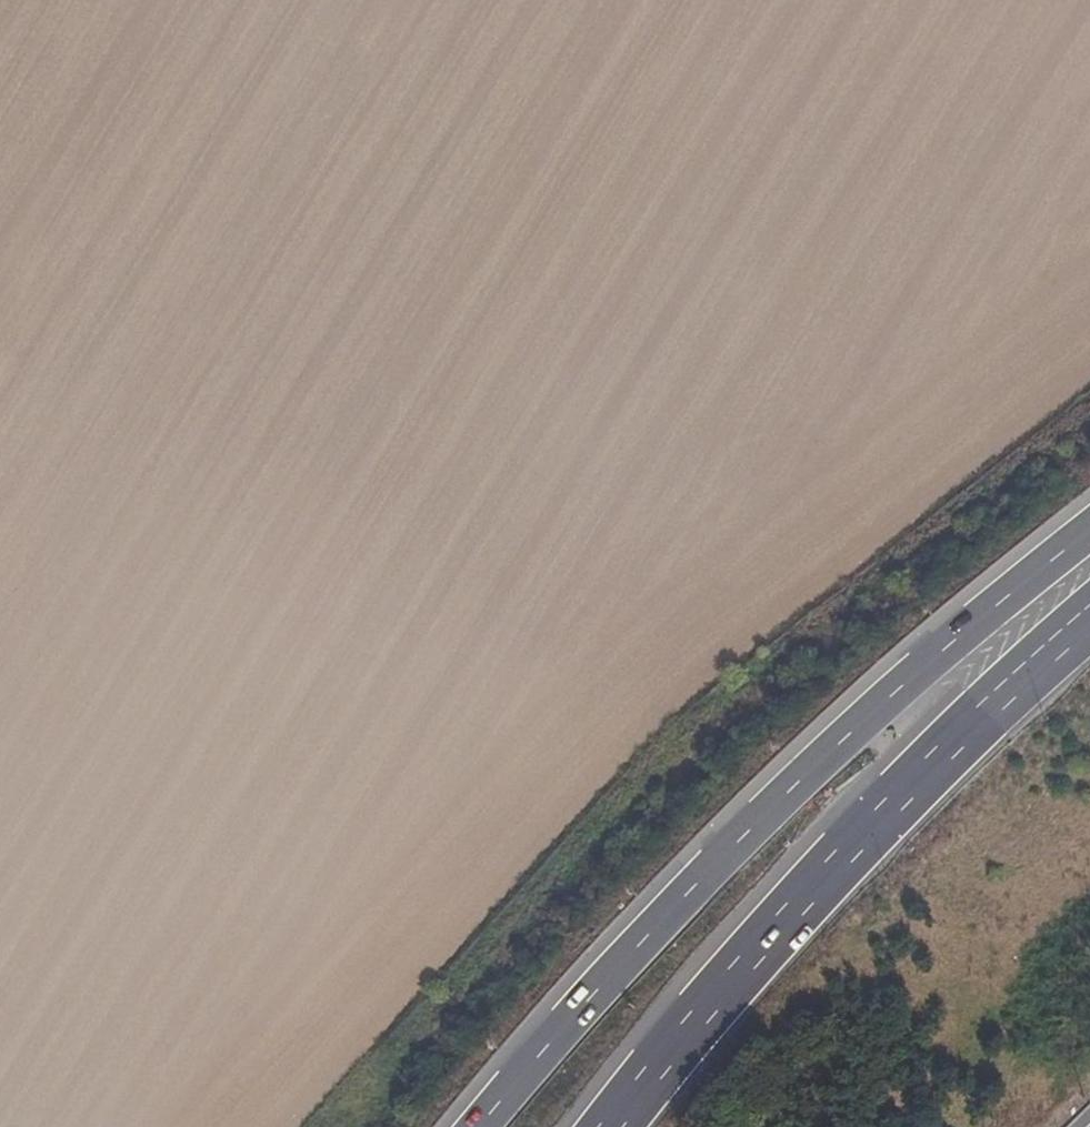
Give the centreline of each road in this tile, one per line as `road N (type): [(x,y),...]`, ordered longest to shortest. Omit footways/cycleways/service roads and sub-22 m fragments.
road 1 (motorway): [(1089,533),(897,691),(788,793),(589,1000),(483,1126)]
road 2 (motorway): [(1089,621),(854,847),(612,1126)]

